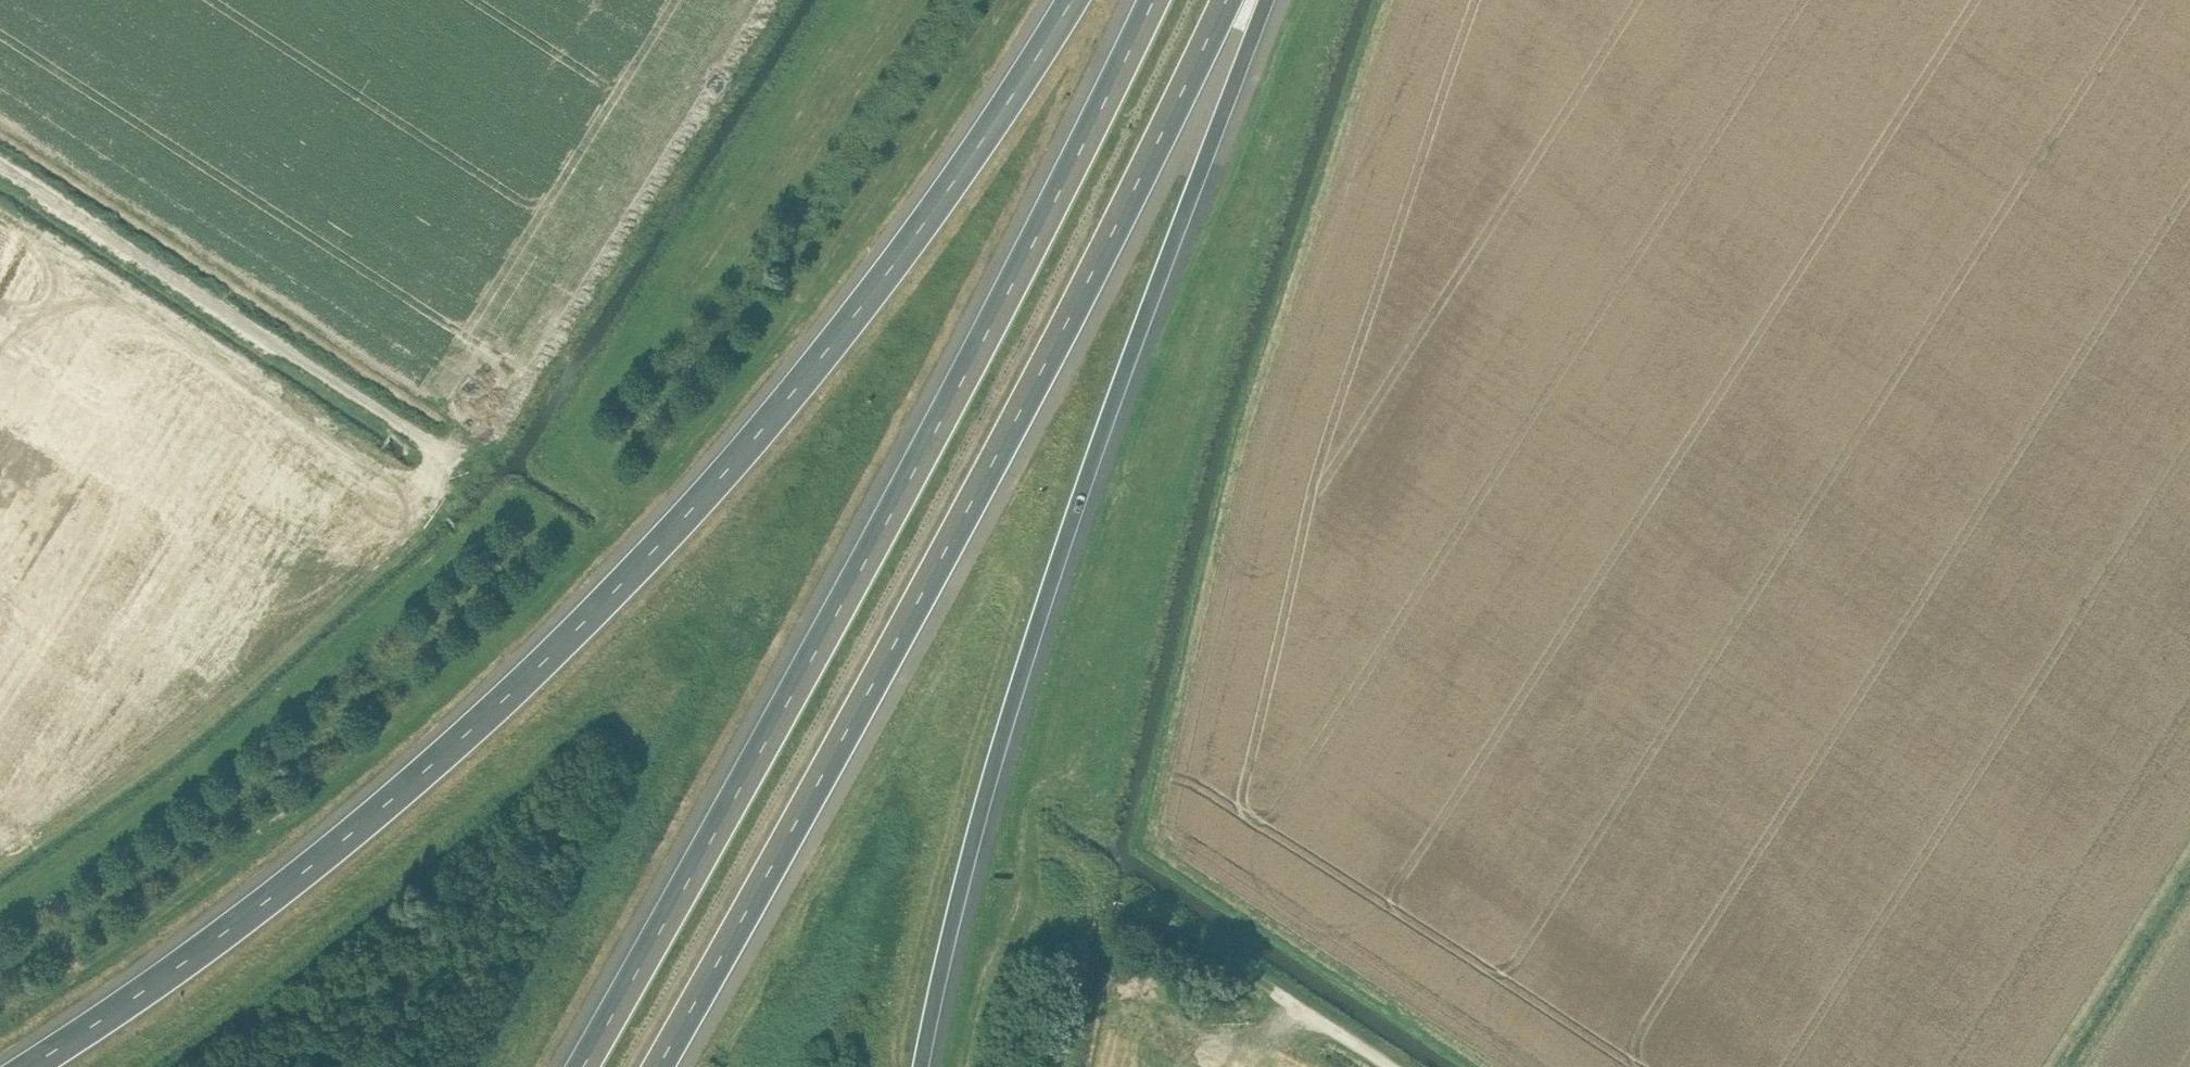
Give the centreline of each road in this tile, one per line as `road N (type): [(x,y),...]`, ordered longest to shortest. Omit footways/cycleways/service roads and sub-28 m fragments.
road 1 (motorway): [(1073,0),(852,317),(613,595),(407,789),(224,933),(30,1066)]
road 2 (motorway): [(1152,0),(1057,199),(814,656),(581,1066)]
road 3 (motorway): [(658,1066),(871,692),(1228,0)]
road 4 (motorway): [(922,1066),(988,781),(1038,616),(1263,0)]
road 5 (unclassified): [(458,496),(0,193)]

